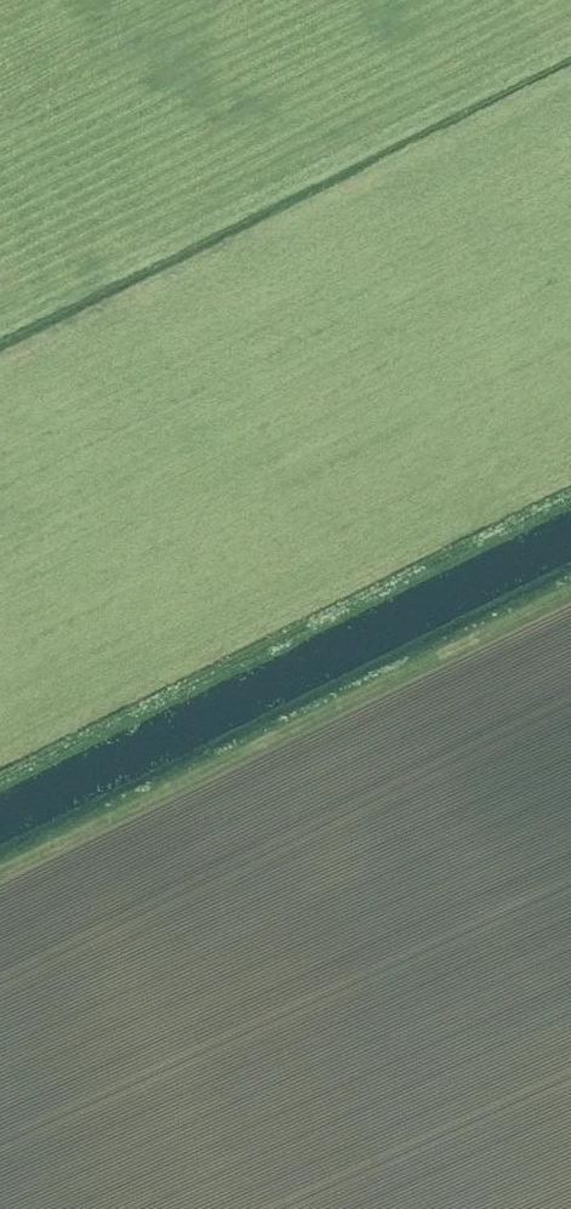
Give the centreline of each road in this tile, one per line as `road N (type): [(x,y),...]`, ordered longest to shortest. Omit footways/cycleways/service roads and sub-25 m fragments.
road 1 (track): [(570,588),(0,868)]

